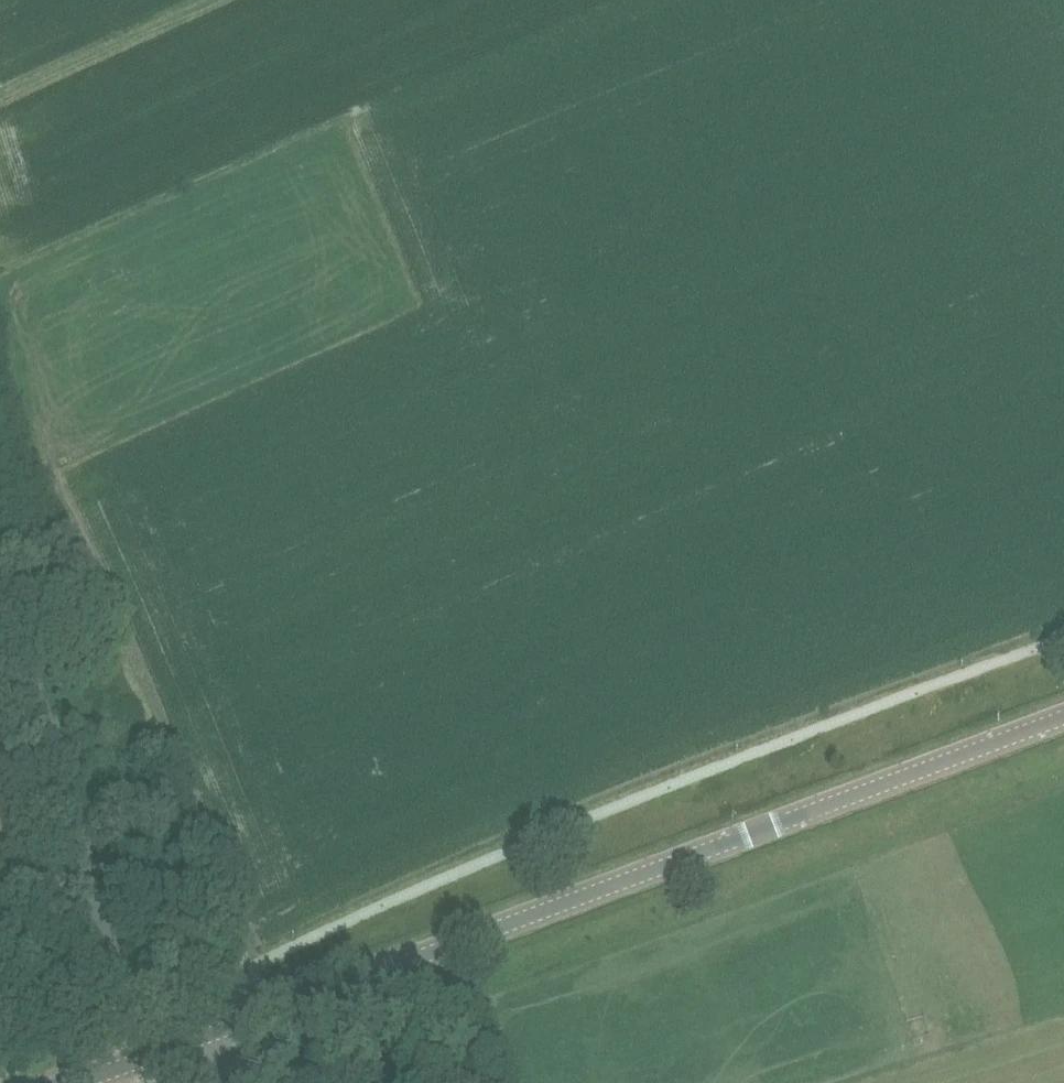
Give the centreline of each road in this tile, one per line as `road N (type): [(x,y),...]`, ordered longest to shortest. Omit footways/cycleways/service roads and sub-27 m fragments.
road 1 (tertiary): [(148,1057),(1063,715)]
road 2 (track): [(246,966),(150,696),(85,548),(44,480)]
road 3 (unclassified): [(148,1057),(0,631)]

